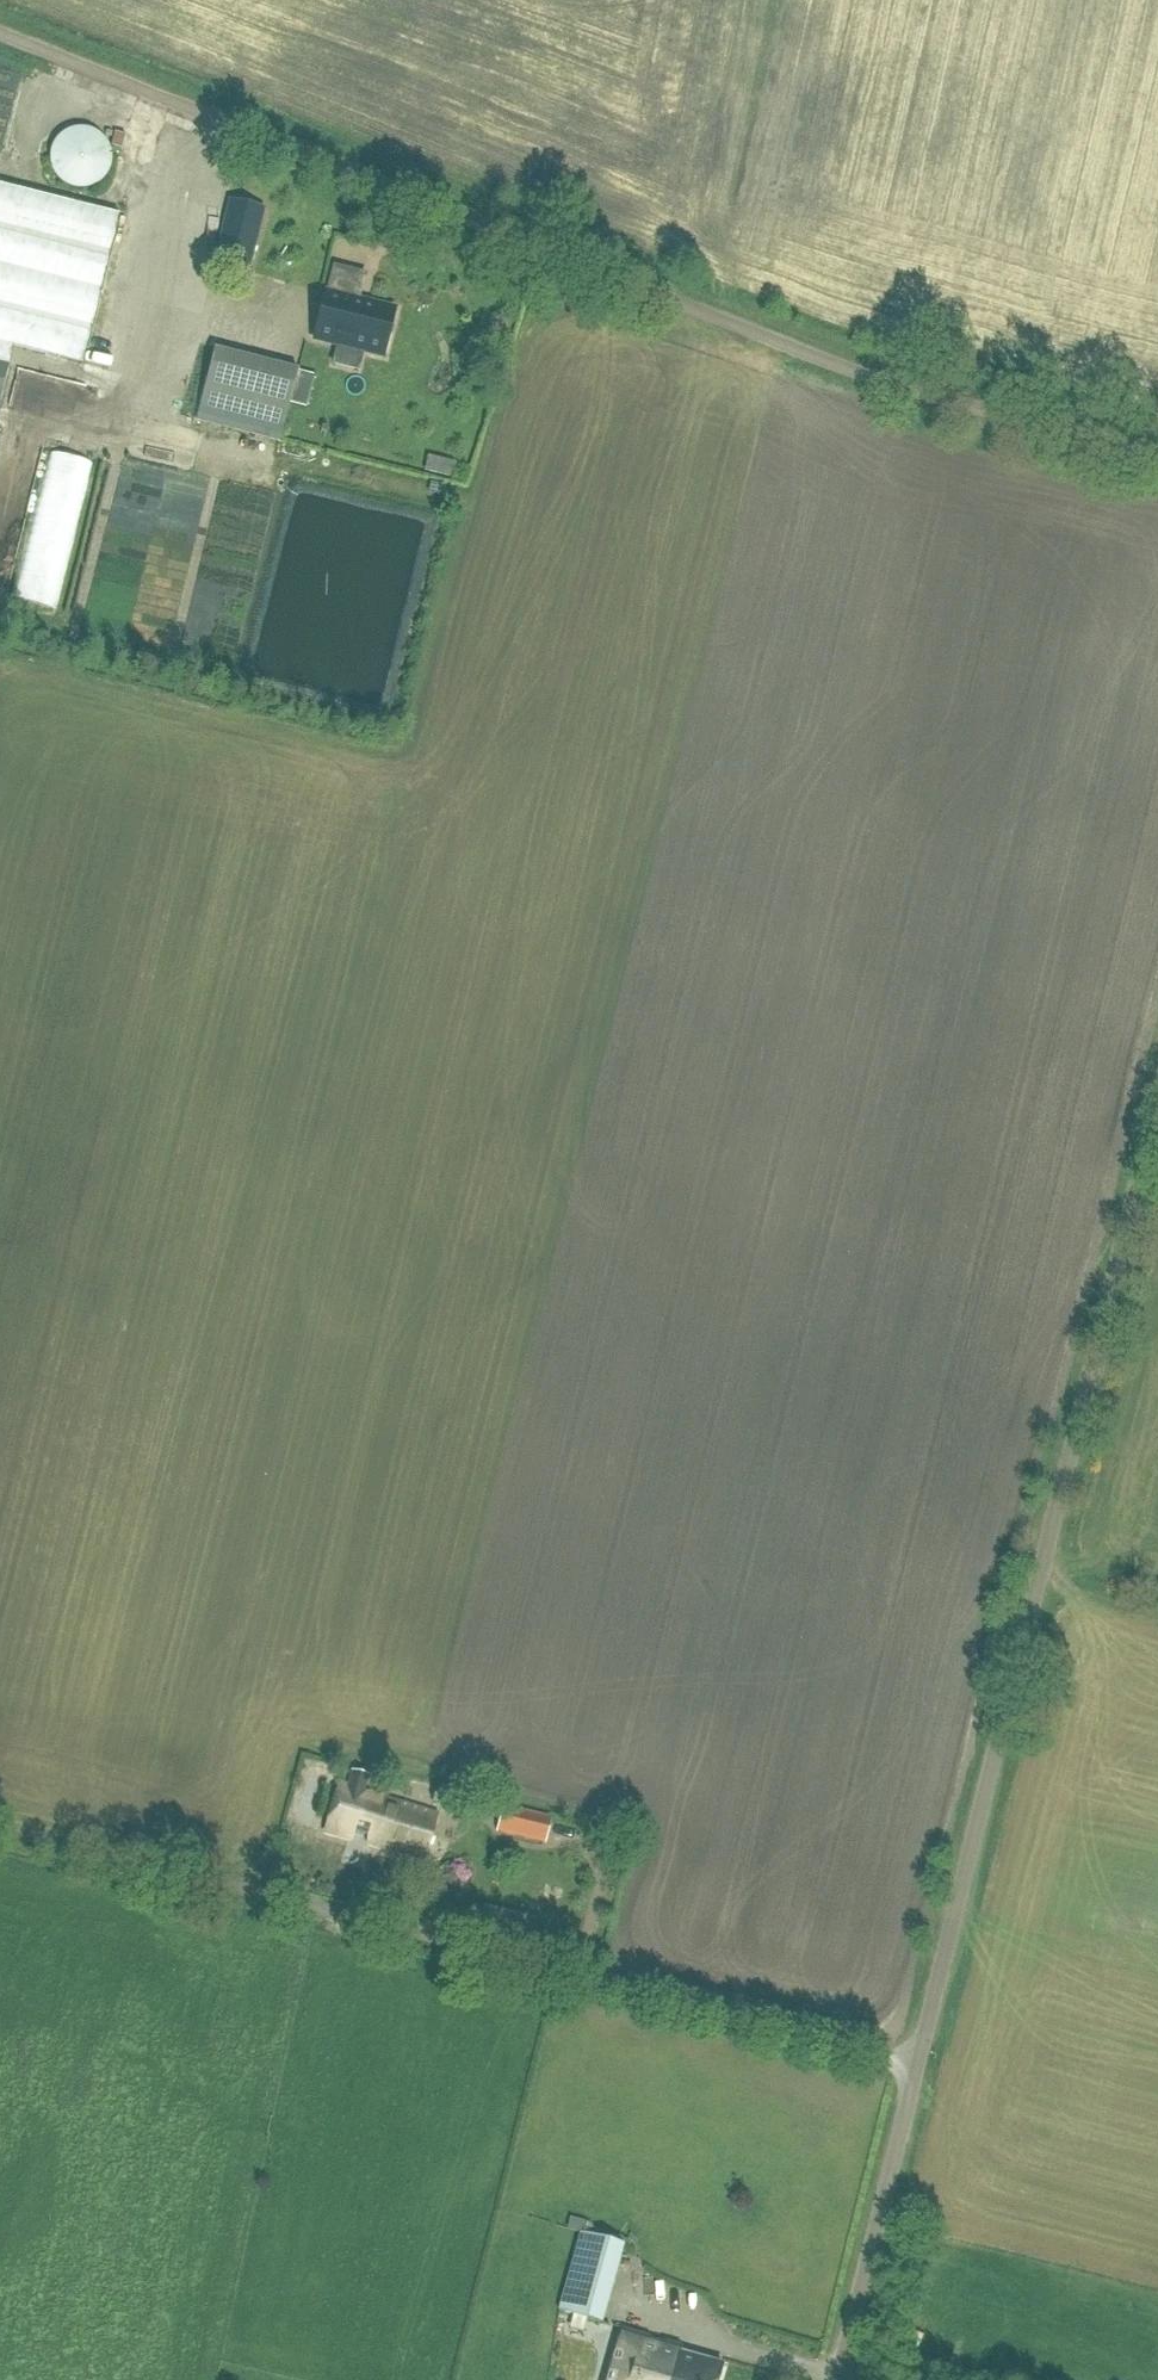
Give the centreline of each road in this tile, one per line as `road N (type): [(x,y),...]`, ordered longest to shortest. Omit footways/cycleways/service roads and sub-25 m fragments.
road 1 (unclassified): [(1157,450),(839,353),(0,29)]
road 2 (unclassified): [(918,2063),(1157,1080)]
road 3 (residential): [(918,2063),(0,1826)]
road 4 (unclassified): [(837,2379),(918,2063)]

